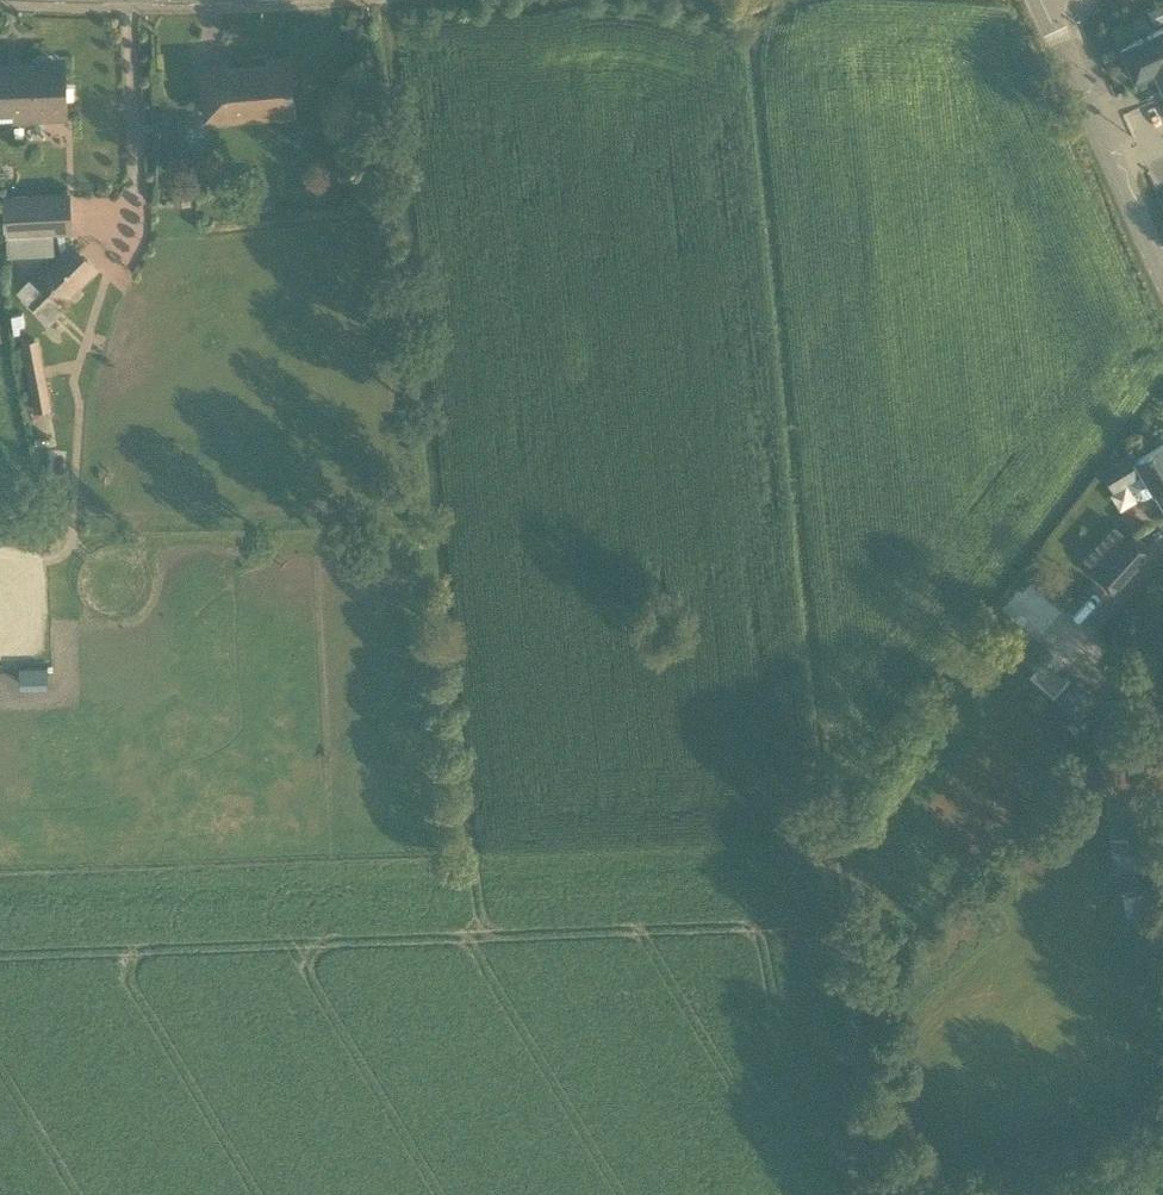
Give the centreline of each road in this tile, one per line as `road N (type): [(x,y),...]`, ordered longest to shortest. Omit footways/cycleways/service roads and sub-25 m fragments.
road 1 (unclassified): [(456,840),(401,193),(398,55),(387,0)]
road 2 (unclassified): [(1162,277),(1046,0)]

